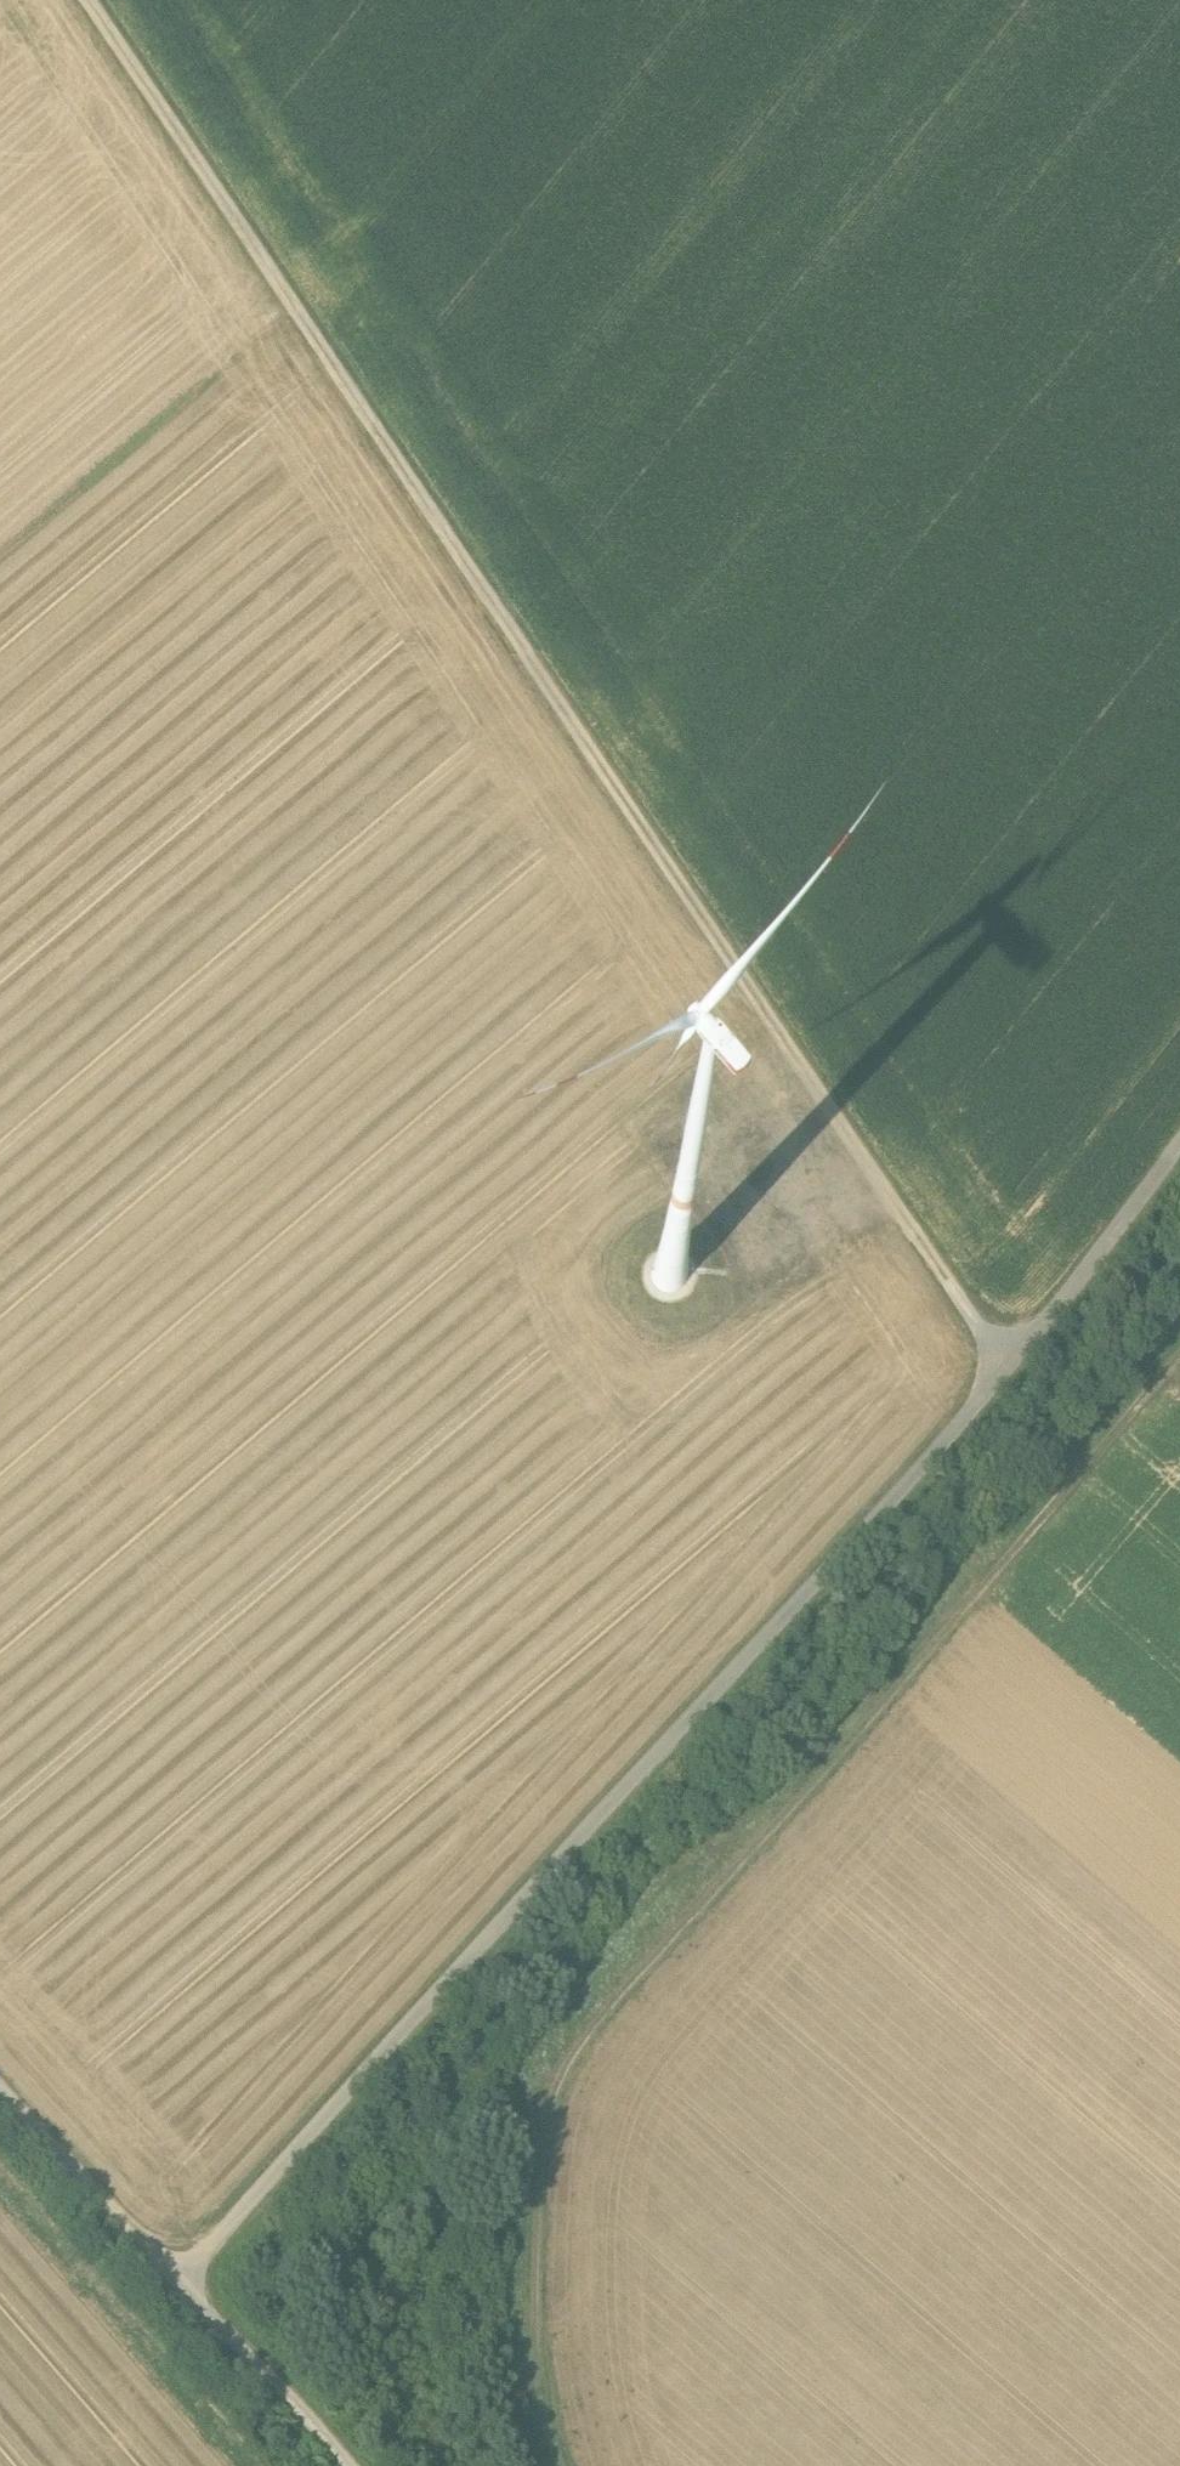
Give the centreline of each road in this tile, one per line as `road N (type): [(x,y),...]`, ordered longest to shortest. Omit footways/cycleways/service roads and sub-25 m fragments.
road 1 (track): [(83,0),(1014,1375)]
road 2 (track): [(186,2278),(664,1772),(1179,1179)]
road 3 (track): [(1179,1345),(577,2063),(545,2152),(539,2344),(567,2465)]
road 4 (track): [(0,2071),(186,2278)]
road 5 (track): [(186,2278),(345,2465)]

